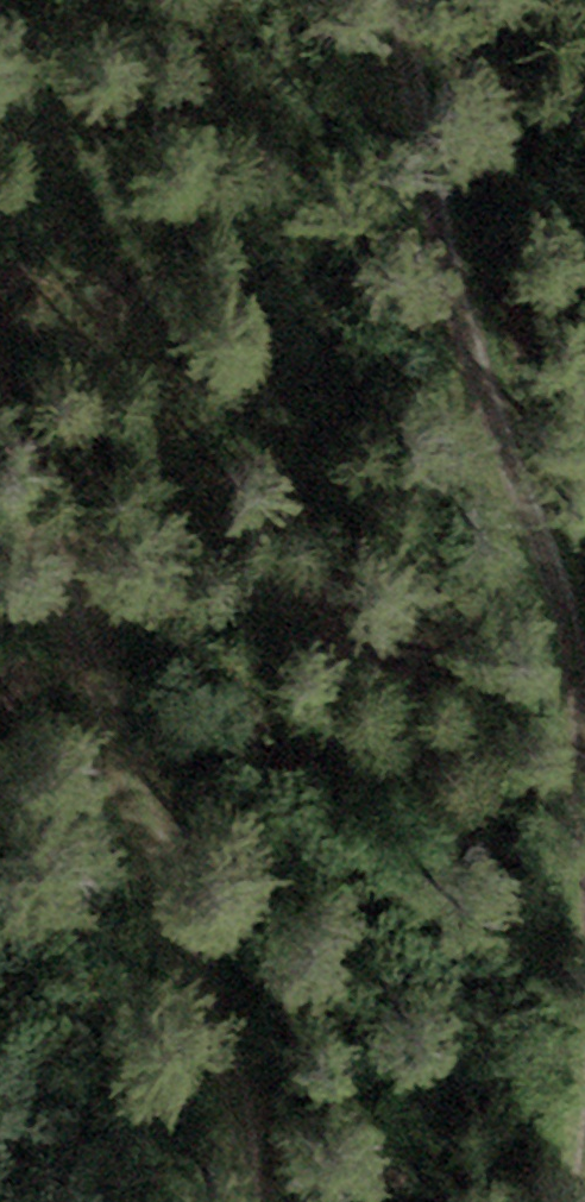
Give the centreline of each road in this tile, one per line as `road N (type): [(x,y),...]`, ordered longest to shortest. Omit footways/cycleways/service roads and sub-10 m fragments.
road 1 (track): [(256,1201),(226,1035),(0,332)]
road 2 (track): [(584,792),(572,602),(437,227),(403,0)]

